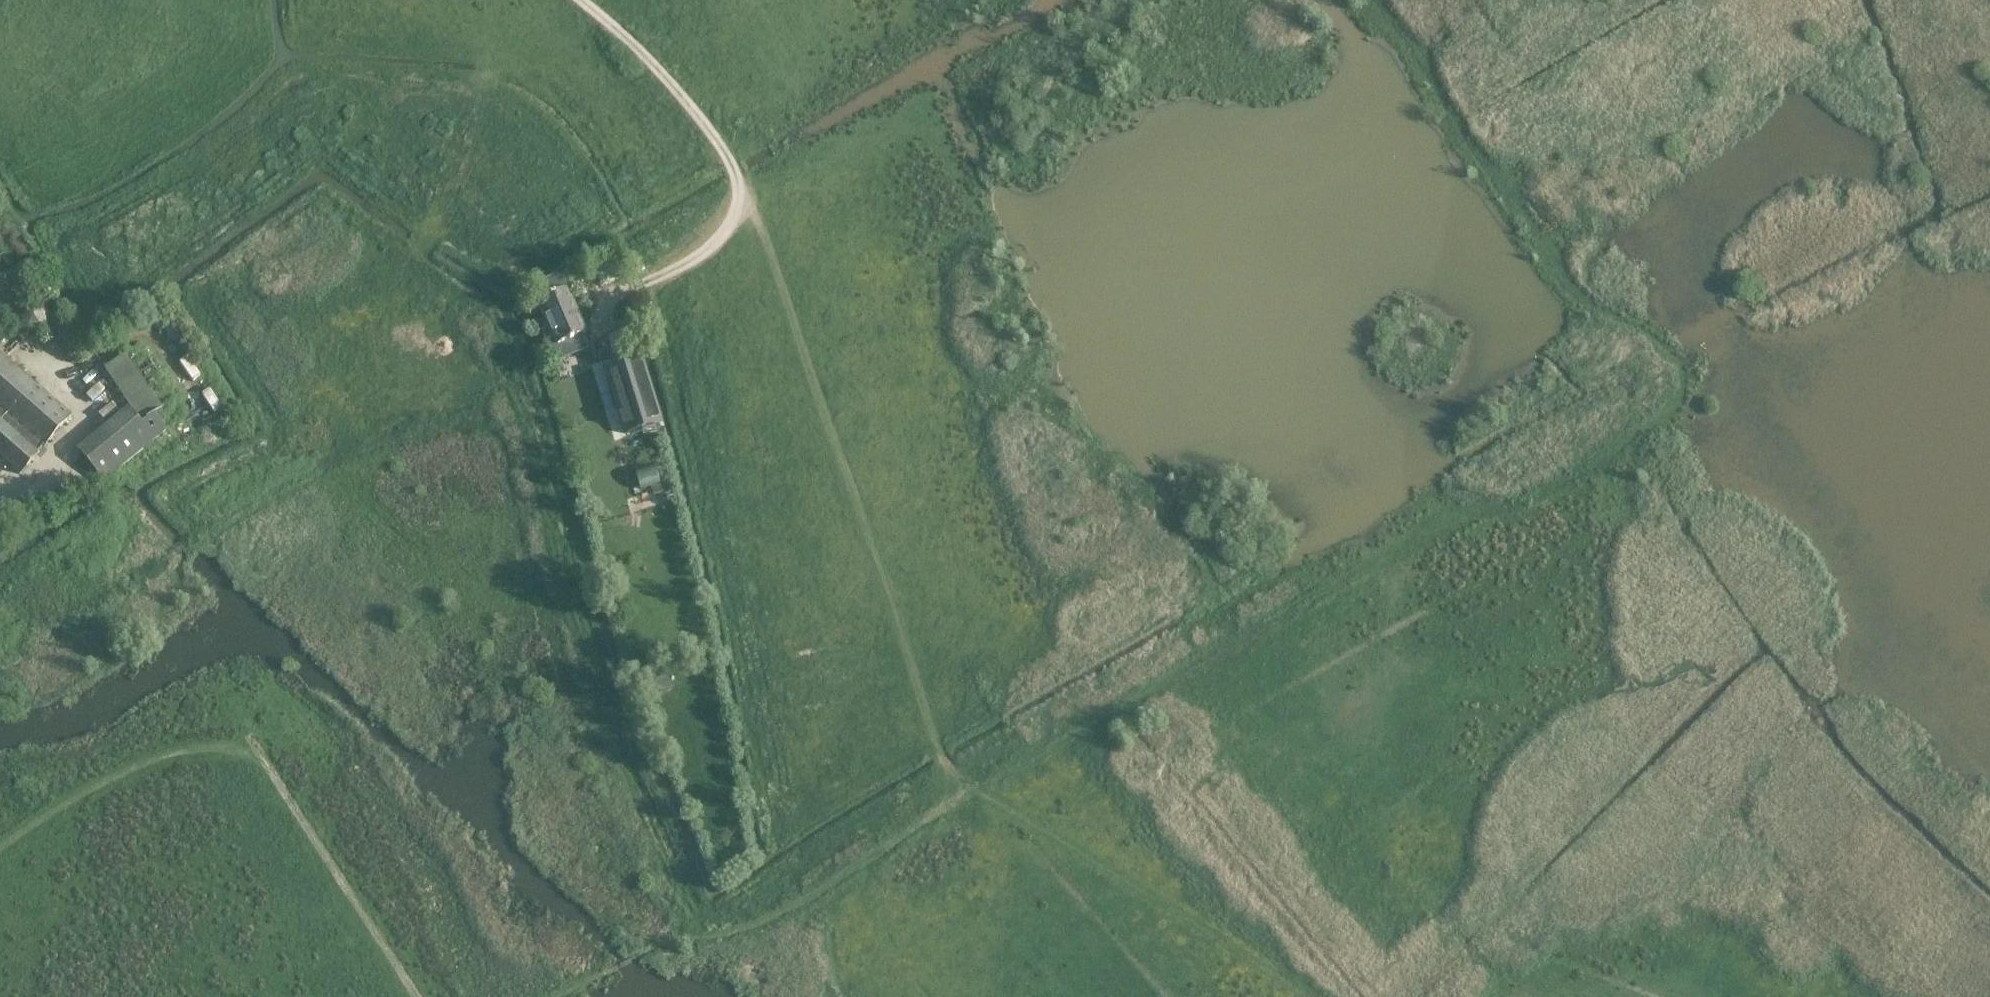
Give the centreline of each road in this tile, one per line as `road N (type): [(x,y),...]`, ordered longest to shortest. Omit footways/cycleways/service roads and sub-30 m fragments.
road 1 (track): [(418,996),(250,745),(200,743),(153,757),(0,849)]
road 2 (track): [(735,170),(740,211),(724,233),(697,257),(611,296),(597,313),(599,371),(630,488)]
road 3 (track): [(579,0),(706,121),(735,170)]

